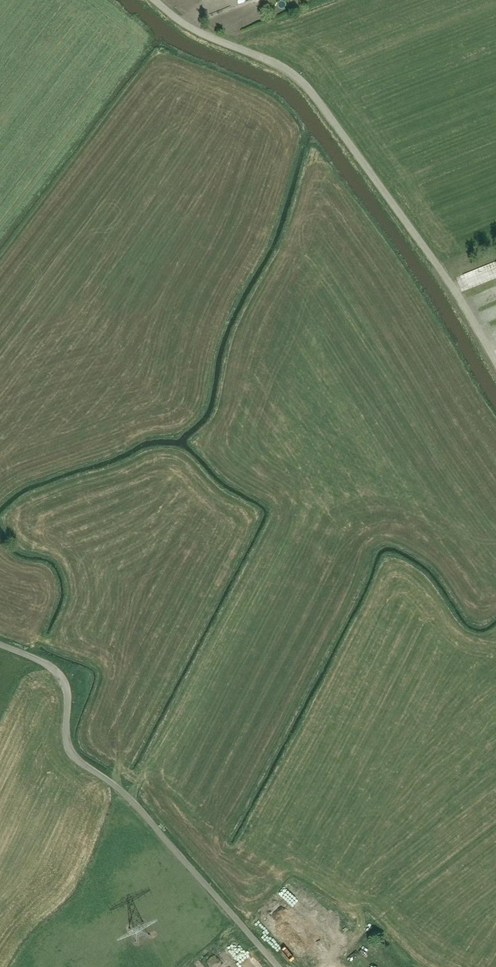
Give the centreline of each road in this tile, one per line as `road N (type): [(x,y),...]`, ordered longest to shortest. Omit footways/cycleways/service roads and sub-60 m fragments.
road 1 (unclassified): [(495,357),(303,87),(280,67),(209,43),(157,0)]
road 2 (unclassified): [(278,966),(121,789),(67,750),(62,677),(0,644)]

